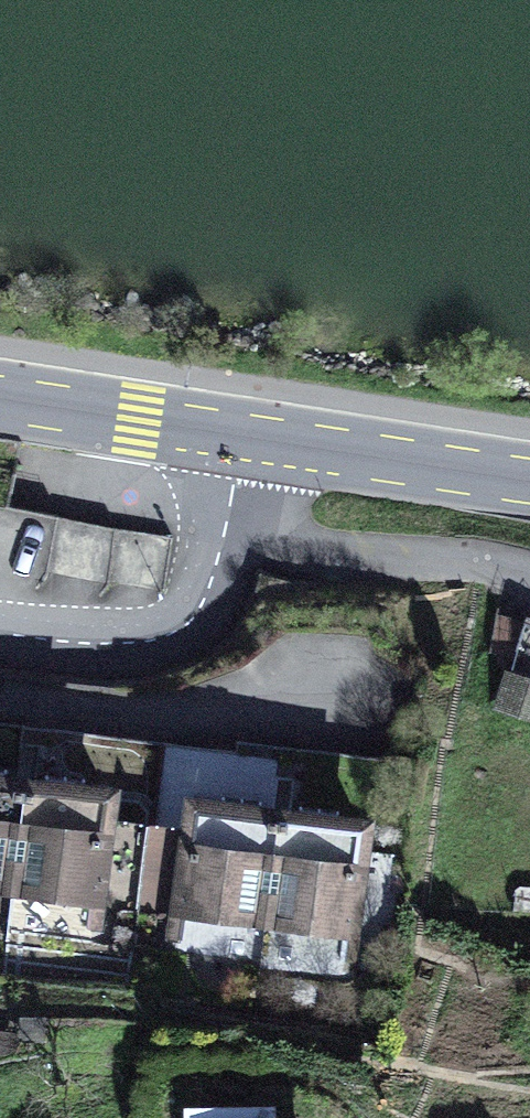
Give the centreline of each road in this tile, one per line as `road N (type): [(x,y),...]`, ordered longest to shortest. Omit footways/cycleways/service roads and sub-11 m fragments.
road 1 (residential): [(0,695),(181,712),(334,693)]
road 2 (residential): [(224,537),(529,572)]
road 3 (primary): [(243,435),(529,480)]
road 4 (residential): [(224,537),(200,608),(166,635),(107,645),(0,632)]
road 5 (primary): [(0,398),(243,435)]

